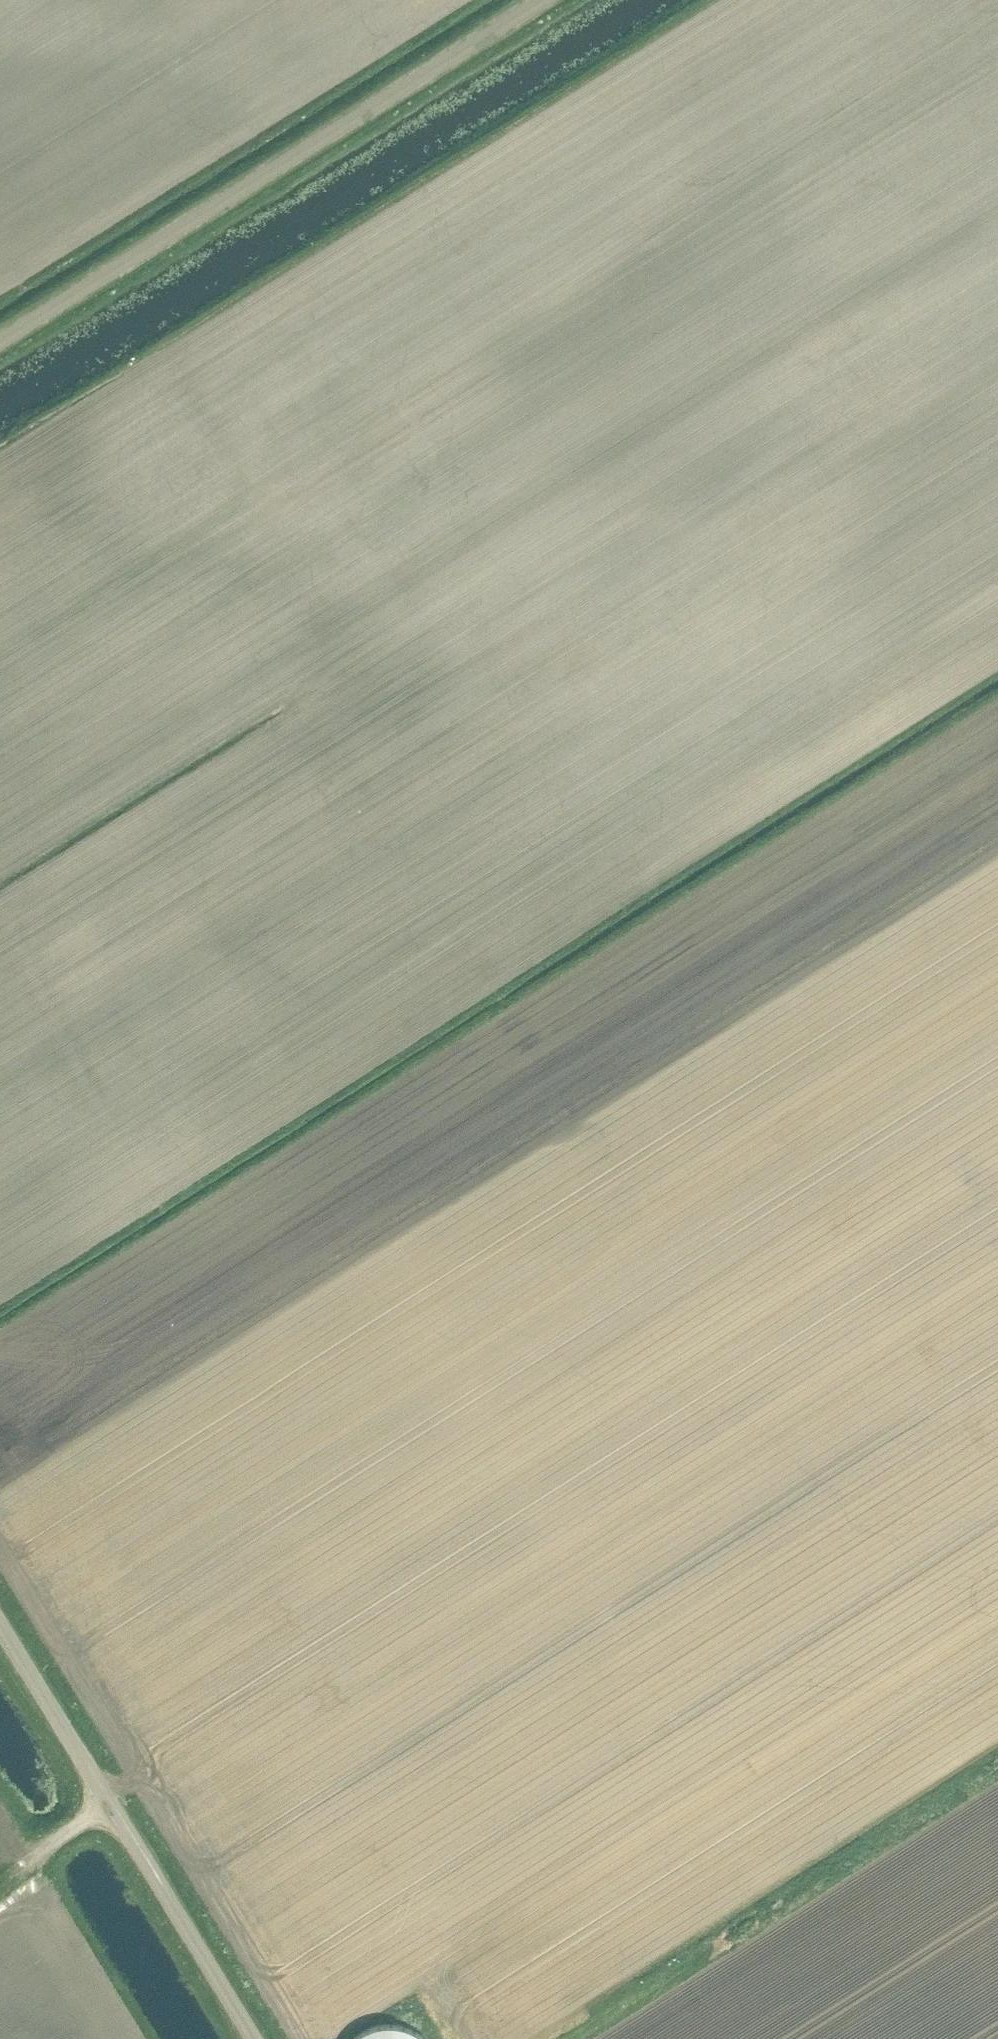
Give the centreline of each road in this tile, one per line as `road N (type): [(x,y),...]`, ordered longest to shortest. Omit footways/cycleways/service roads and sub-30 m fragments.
road 1 (unclassified): [(0,338),(538,0)]
road 2 (unclassified): [(258,2038),(0,1618)]

